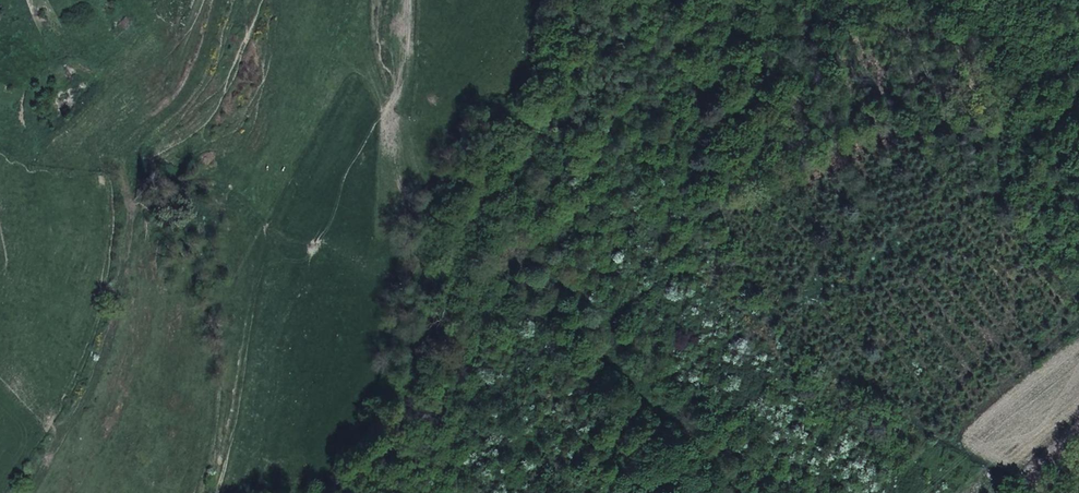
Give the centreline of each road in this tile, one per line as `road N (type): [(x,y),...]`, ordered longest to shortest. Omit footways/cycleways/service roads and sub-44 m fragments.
road 1 (track): [(423,191),(436,336),(391,492)]

